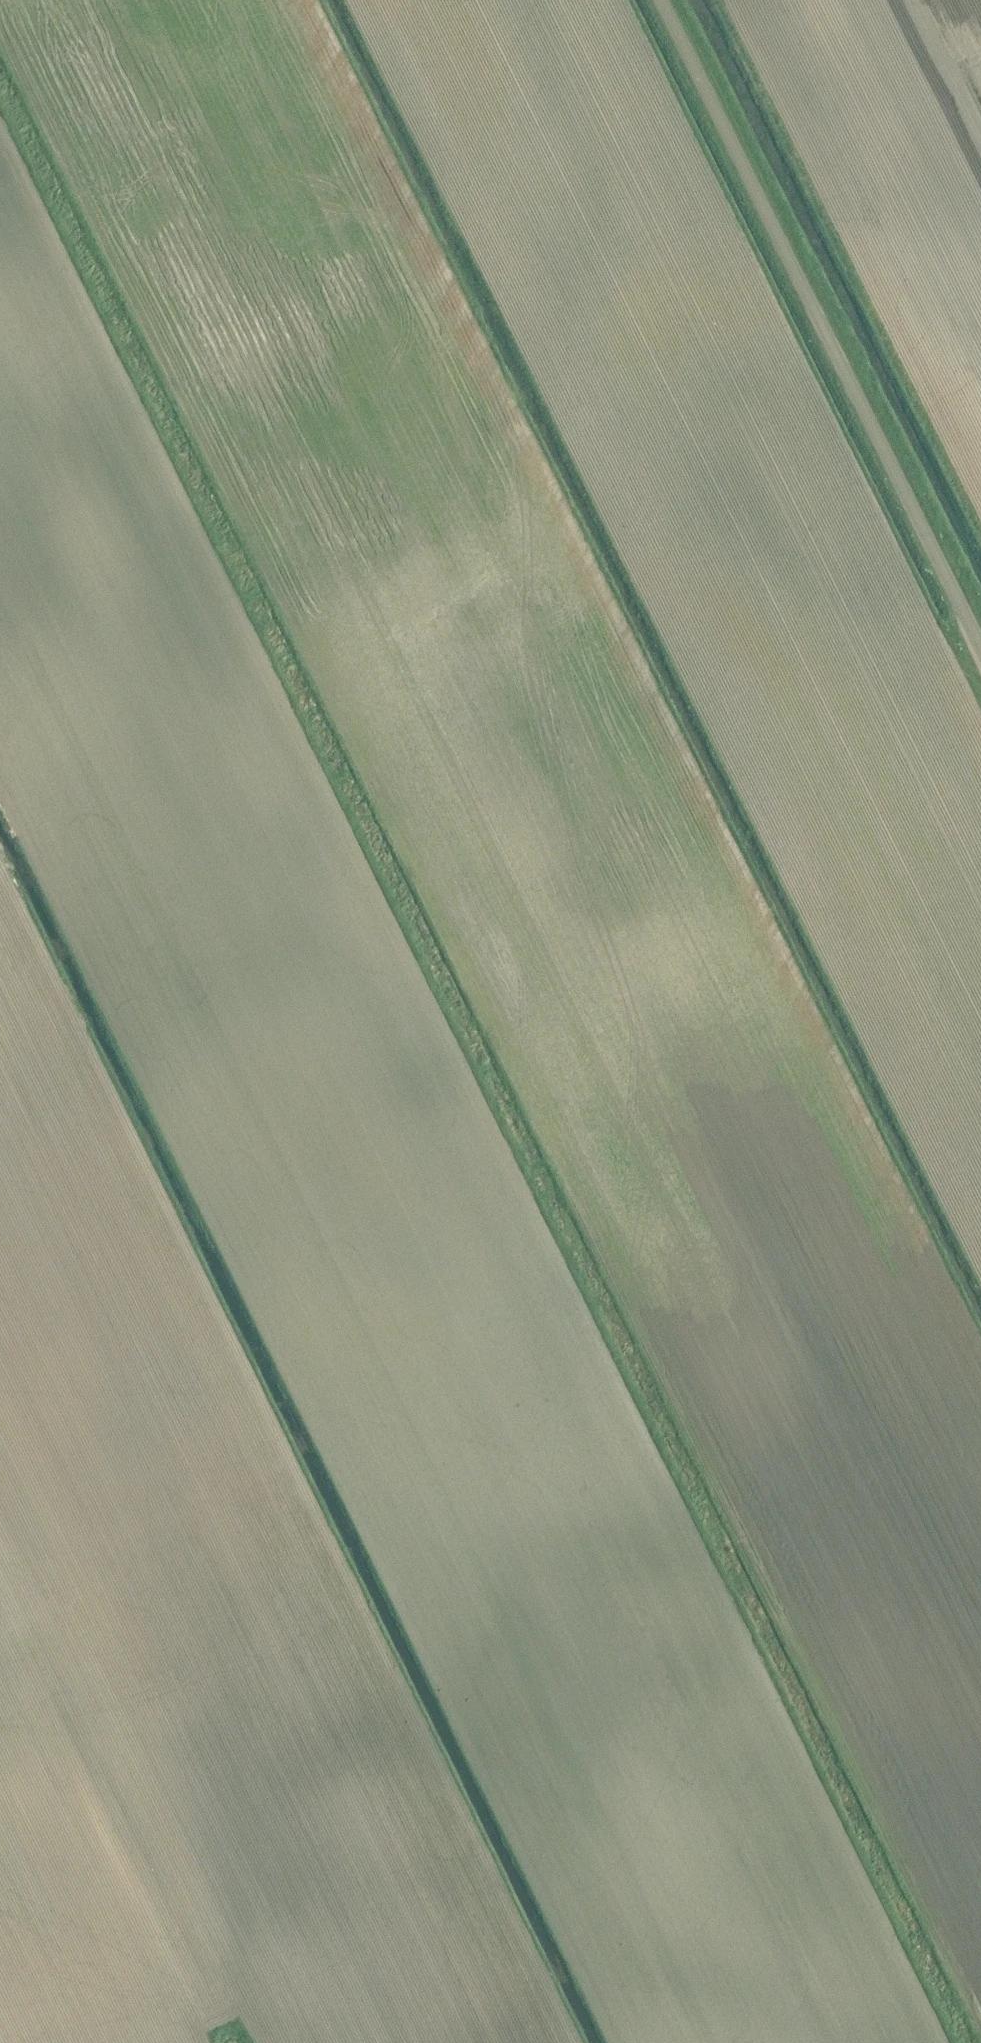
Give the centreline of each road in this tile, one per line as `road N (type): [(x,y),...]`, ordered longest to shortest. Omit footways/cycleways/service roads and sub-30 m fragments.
road 1 (unclassified): [(980,648),(661,0)]

